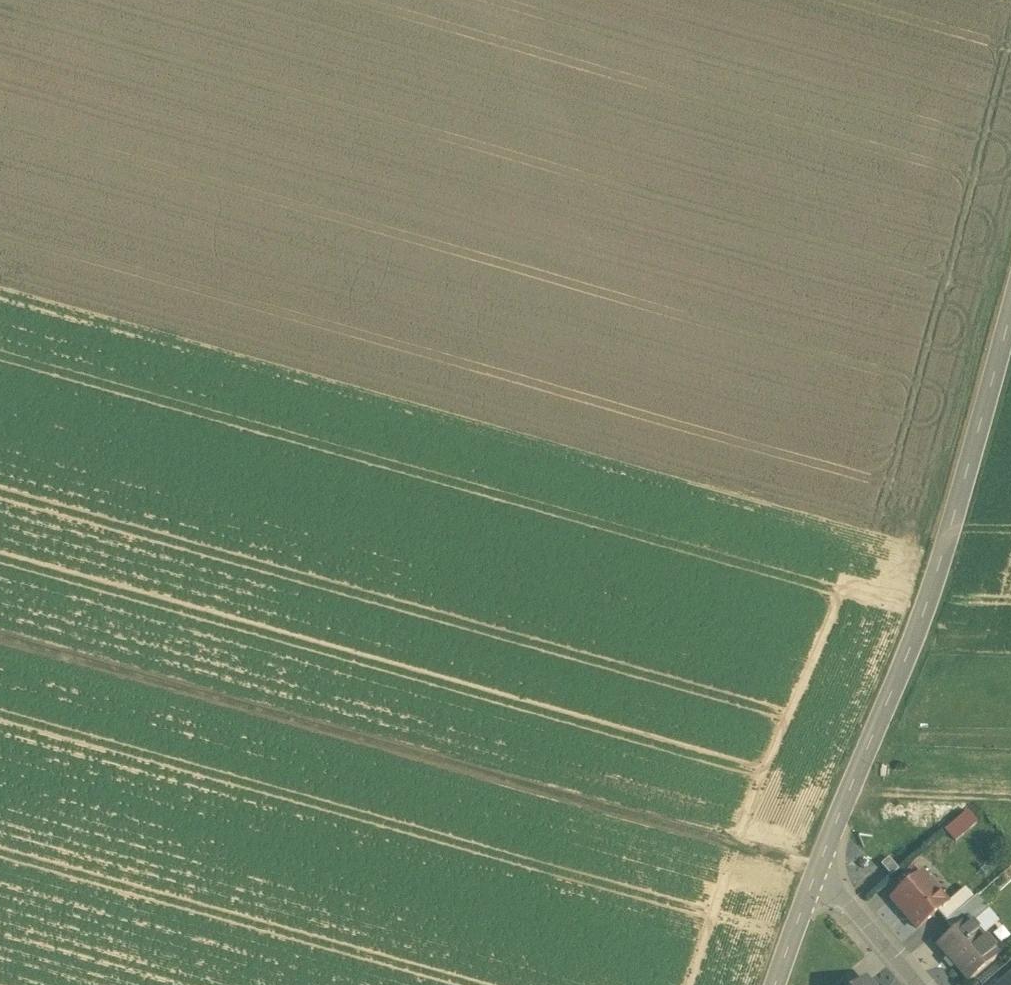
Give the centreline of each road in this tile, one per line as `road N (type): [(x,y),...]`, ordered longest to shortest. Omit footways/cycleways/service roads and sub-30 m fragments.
road 1 (track): [(0,645),(814,878)]
road 2 (tertiary): [(1010,319),(939,567),(814,878)]
road 3 (residential): [(922,984),(854,904),(814,878)]

